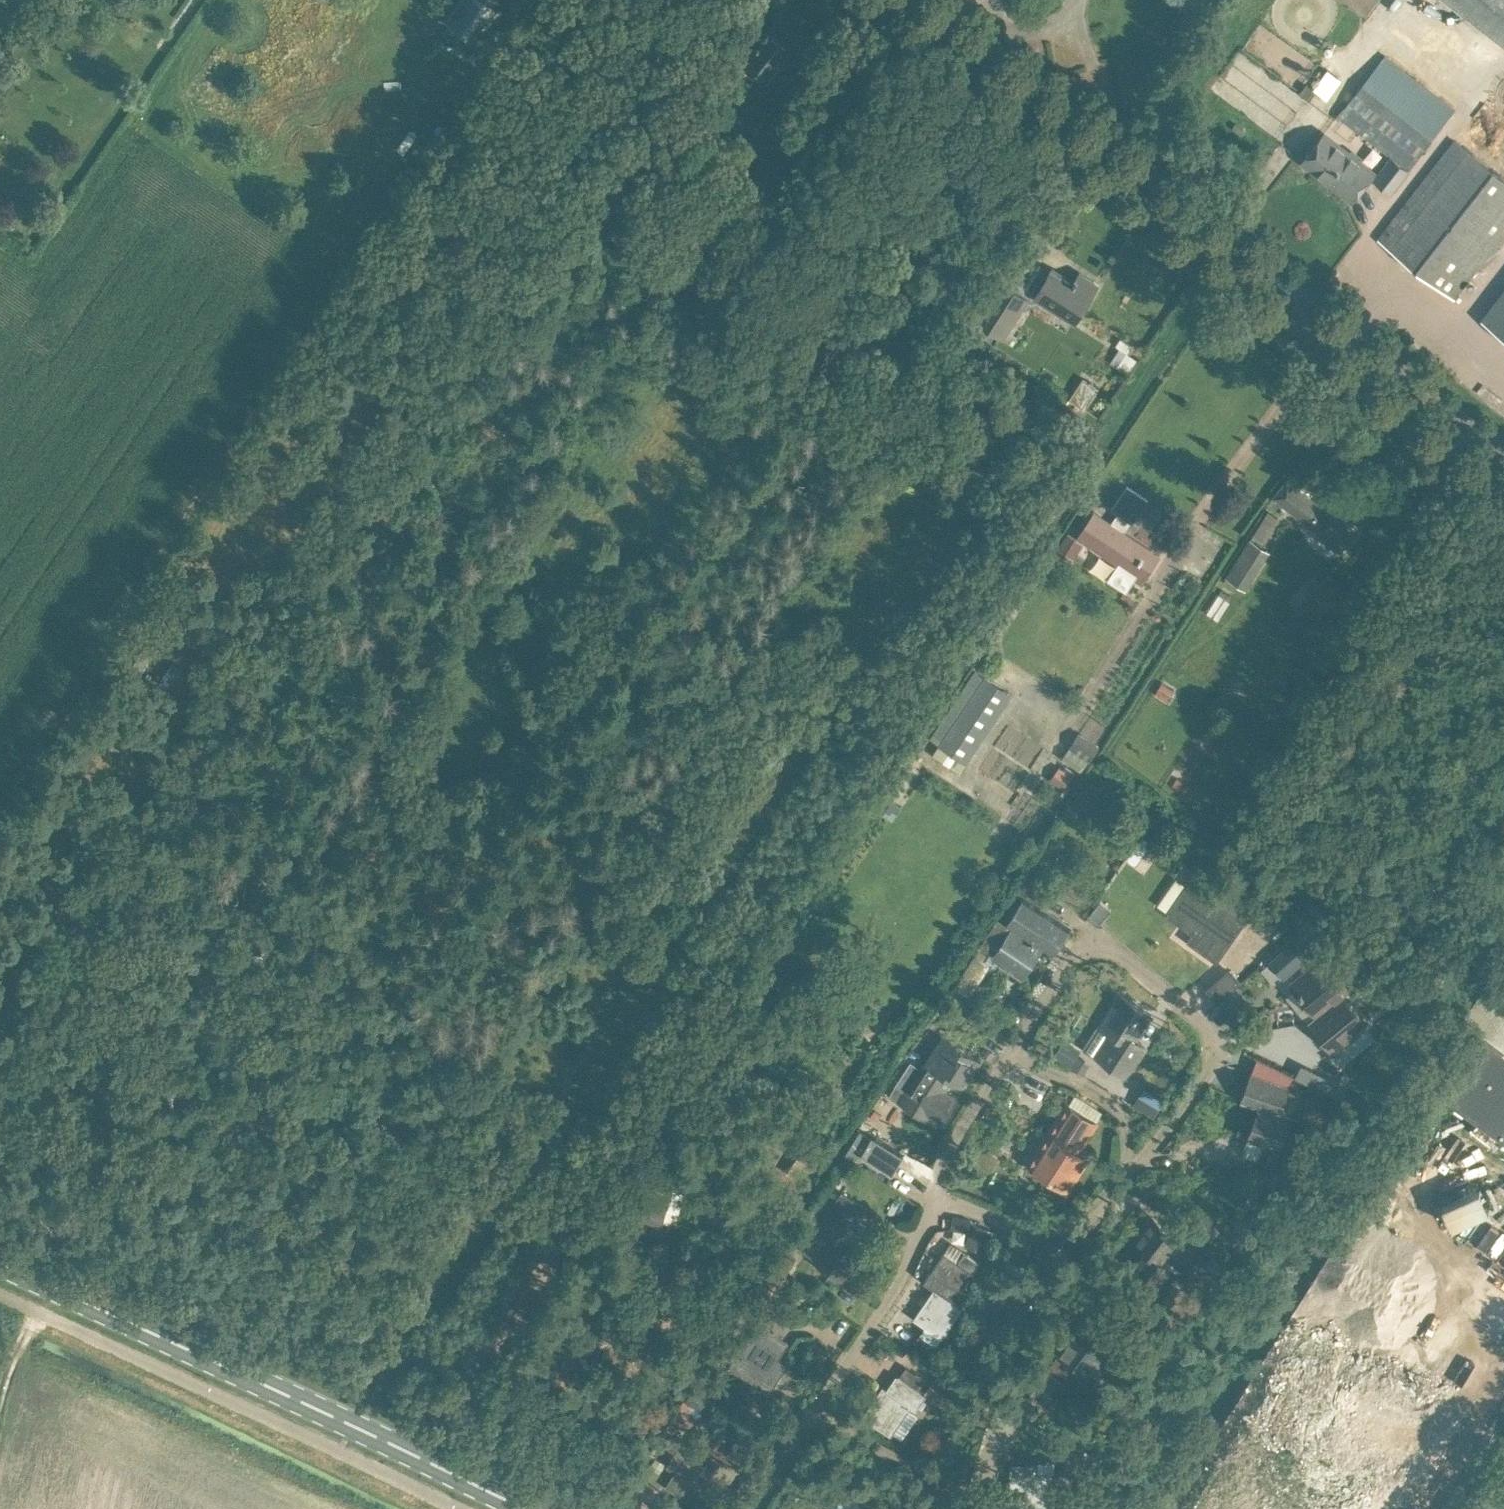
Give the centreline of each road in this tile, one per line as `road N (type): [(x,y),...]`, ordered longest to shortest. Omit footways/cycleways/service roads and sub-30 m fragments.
road 1 (tertiary): [(1503,456),(920,0)]
road 2 (primary): [(528,1508),(0,1263)]
road 3 (unclassified): [(454,1508),(0,1296)]
road 4 (residential): [(1010,1069),(1074,964),(1104,938),(1223,1050),(1208,1081),(1138,1158)]
road 5 (residential): [(1138,1158),(1067,1244),(937,1197)]
road 6 (residential): [(821,1406),(882,1316),(937,1197)]
road 7 (residential): [(821,1406),(975,1508)]
road 8 (residential): [(1138,1158),(1123,1118),(1101,1099),(1078,1084),(1010,1069)]
road 9 (residential): [(937,1197),(1010,1069)]
road 10 (residential): [(750,1508),(821,1406)]

